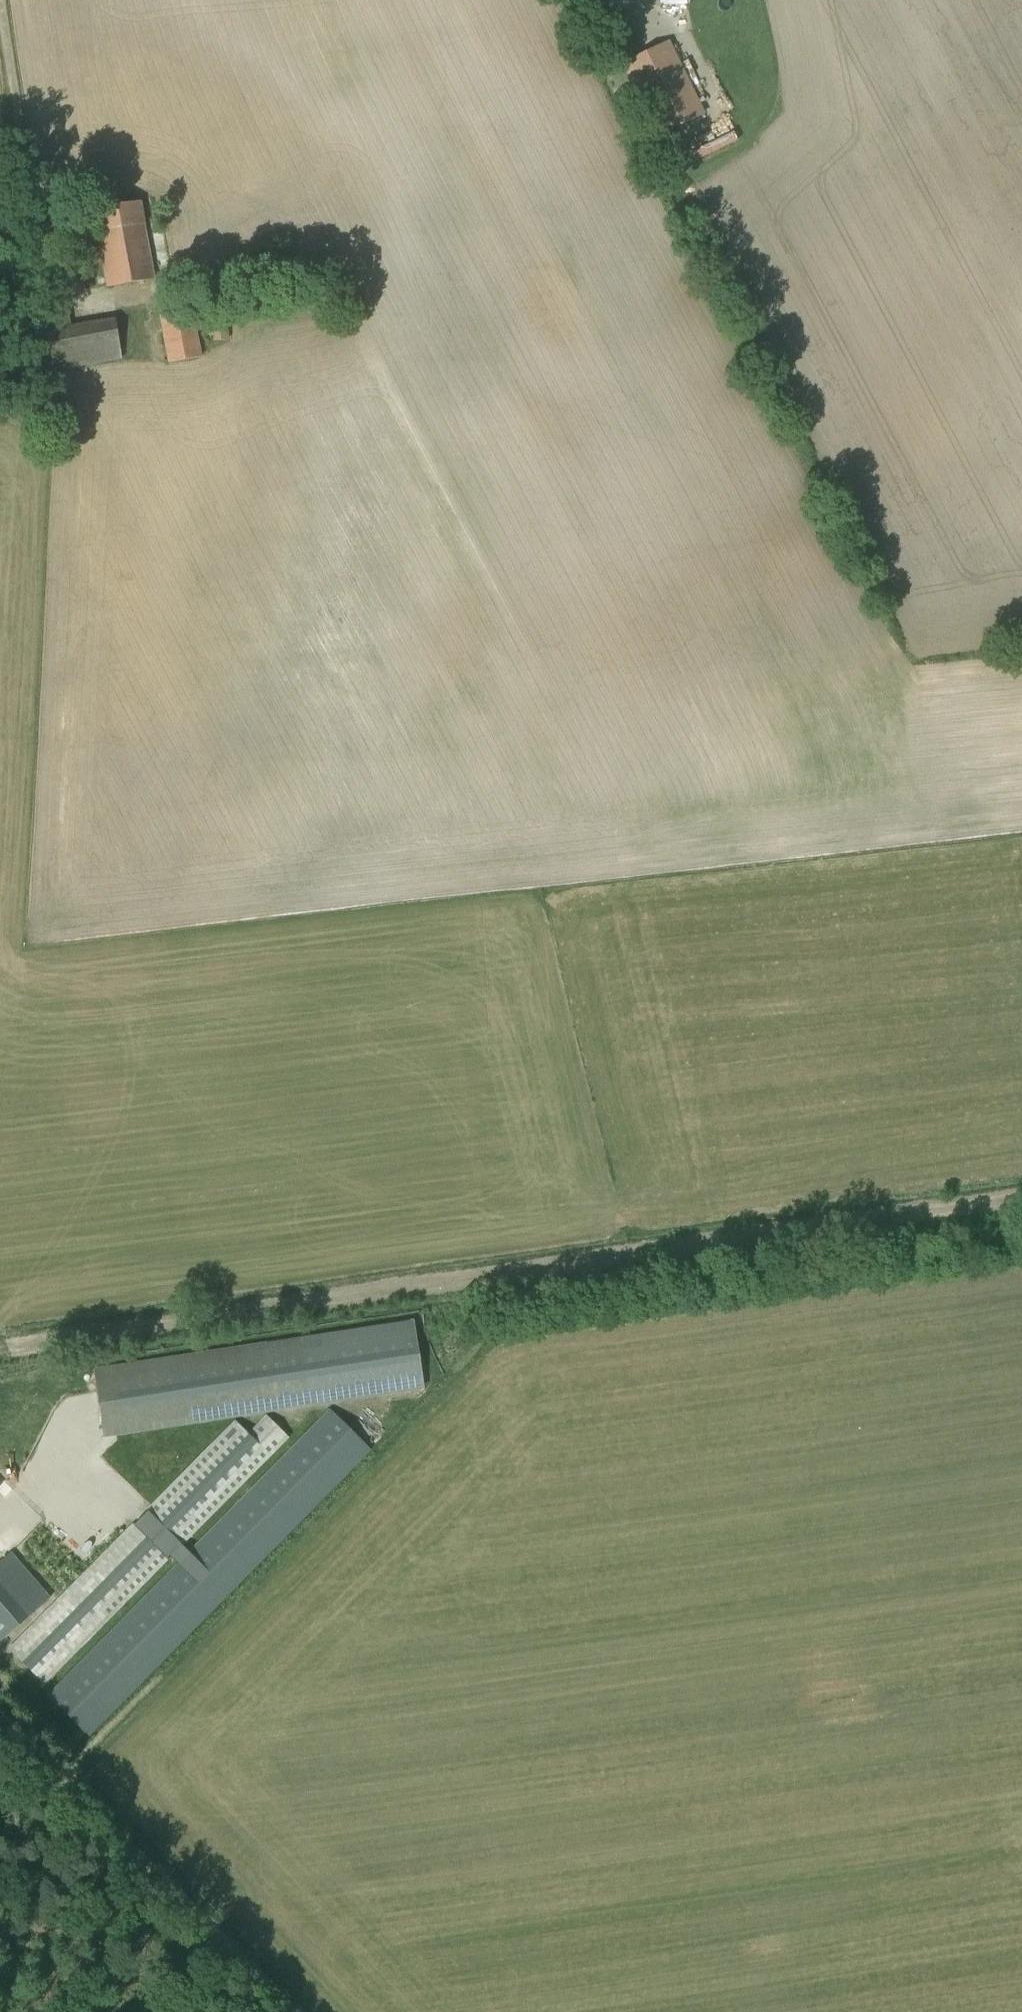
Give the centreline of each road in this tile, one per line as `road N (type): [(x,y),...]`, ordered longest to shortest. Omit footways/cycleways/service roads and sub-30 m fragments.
road 1 (track): [(1021,1196),(0,1344)]
road 2 (track): [(0,1685),(299,2011)]

